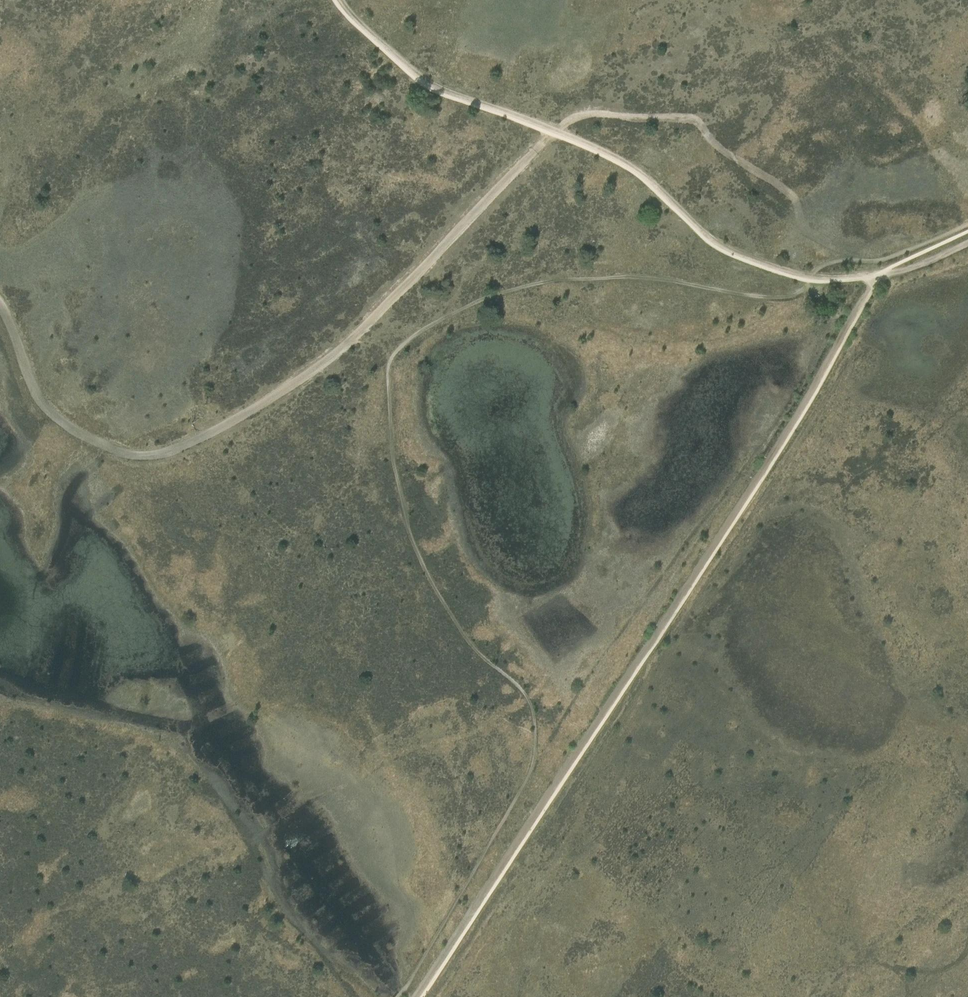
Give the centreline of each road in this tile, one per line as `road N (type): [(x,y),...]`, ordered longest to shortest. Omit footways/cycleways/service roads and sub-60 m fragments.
road 1 (track): [(416,996),(776,450),(867,295),(867,277)]
road 2 (track): [(554,131),(328,358),(158,455),(104,445),(57,416),(37,394),(0,303)]
road 3 (track): [(554,131),(646,178),(727,249),(813,276),(873,277)]
road 4 (track): [(340,0),(432,85),(554,131)]

